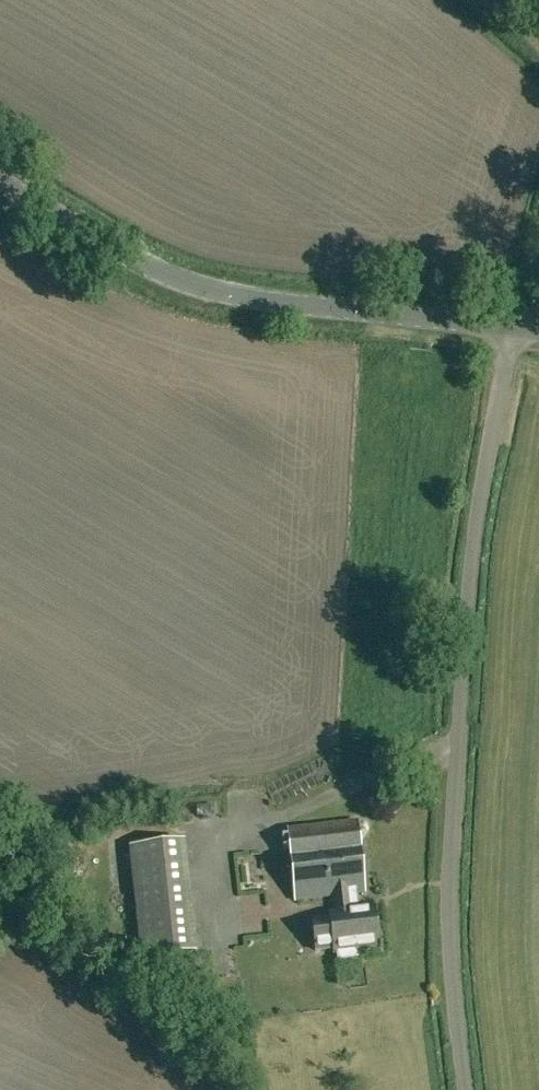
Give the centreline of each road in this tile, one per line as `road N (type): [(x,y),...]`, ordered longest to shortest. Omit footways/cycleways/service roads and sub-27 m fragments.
road 1 (unclassified): [(467,1089),(454,973),(458,734),(511,327)]
road 2 (tertiary): [(511,327),(211,292),(173,281),(0,183)]

